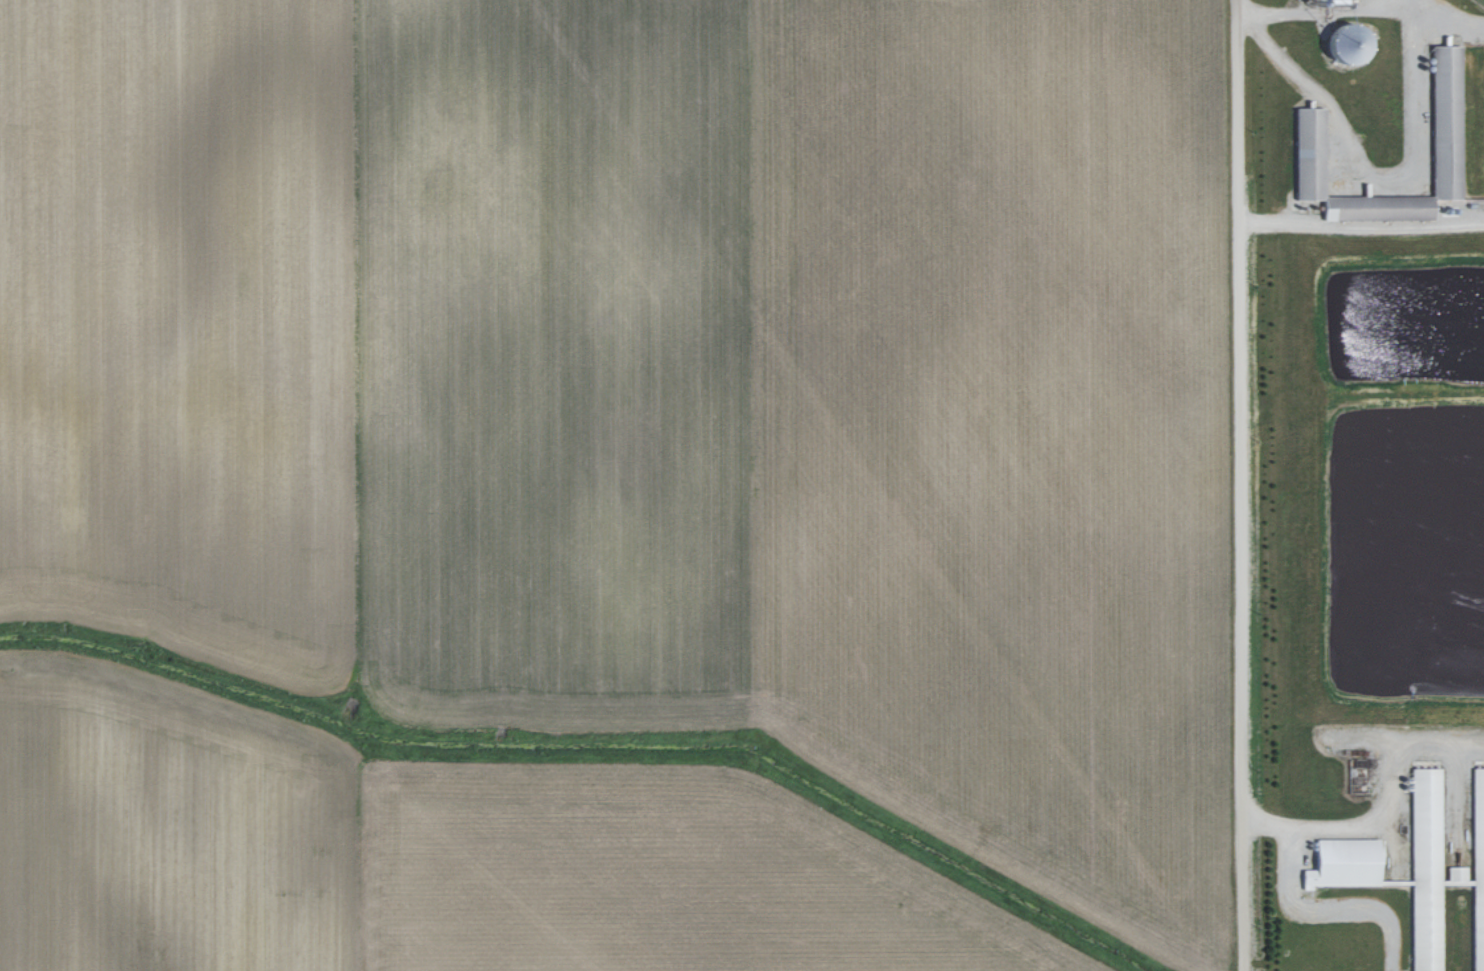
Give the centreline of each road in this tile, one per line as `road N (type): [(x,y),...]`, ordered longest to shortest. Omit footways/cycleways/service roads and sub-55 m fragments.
road 1 (residential): [(1235,970),(1231,0)]

